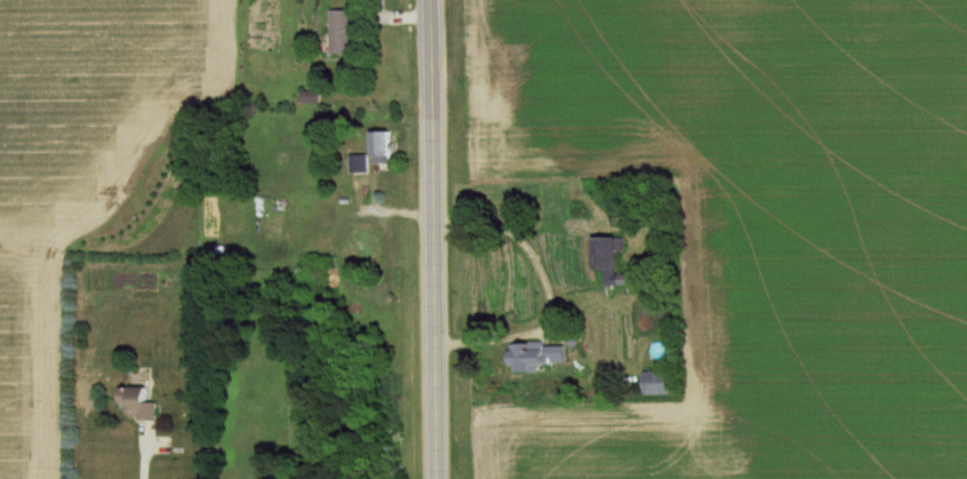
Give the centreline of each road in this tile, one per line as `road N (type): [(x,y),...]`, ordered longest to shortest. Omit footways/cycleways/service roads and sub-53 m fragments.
road 1 (secondary): [(433,478),(427,0)]

